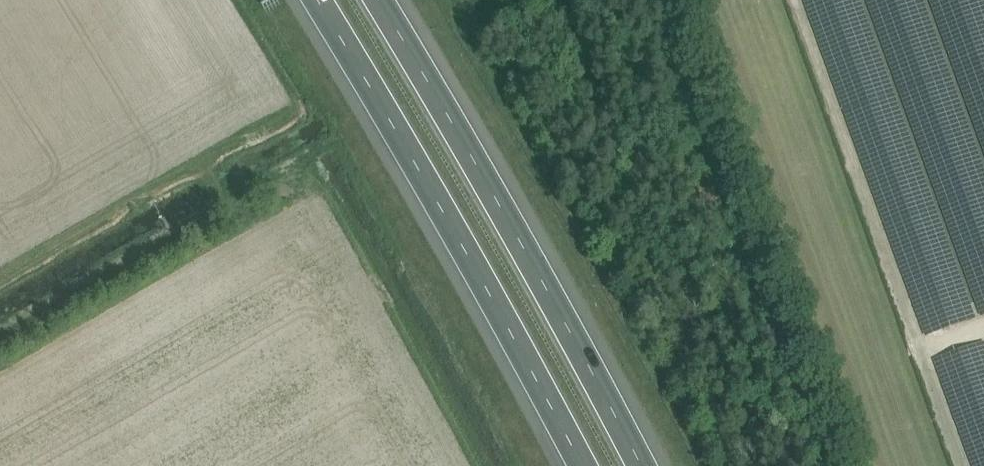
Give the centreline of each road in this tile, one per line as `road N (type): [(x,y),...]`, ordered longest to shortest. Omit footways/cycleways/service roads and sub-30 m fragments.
road 1 (motorway): [(646,465),(379,0)]
road 2 (motorway): [(317,0),(583,465)]

